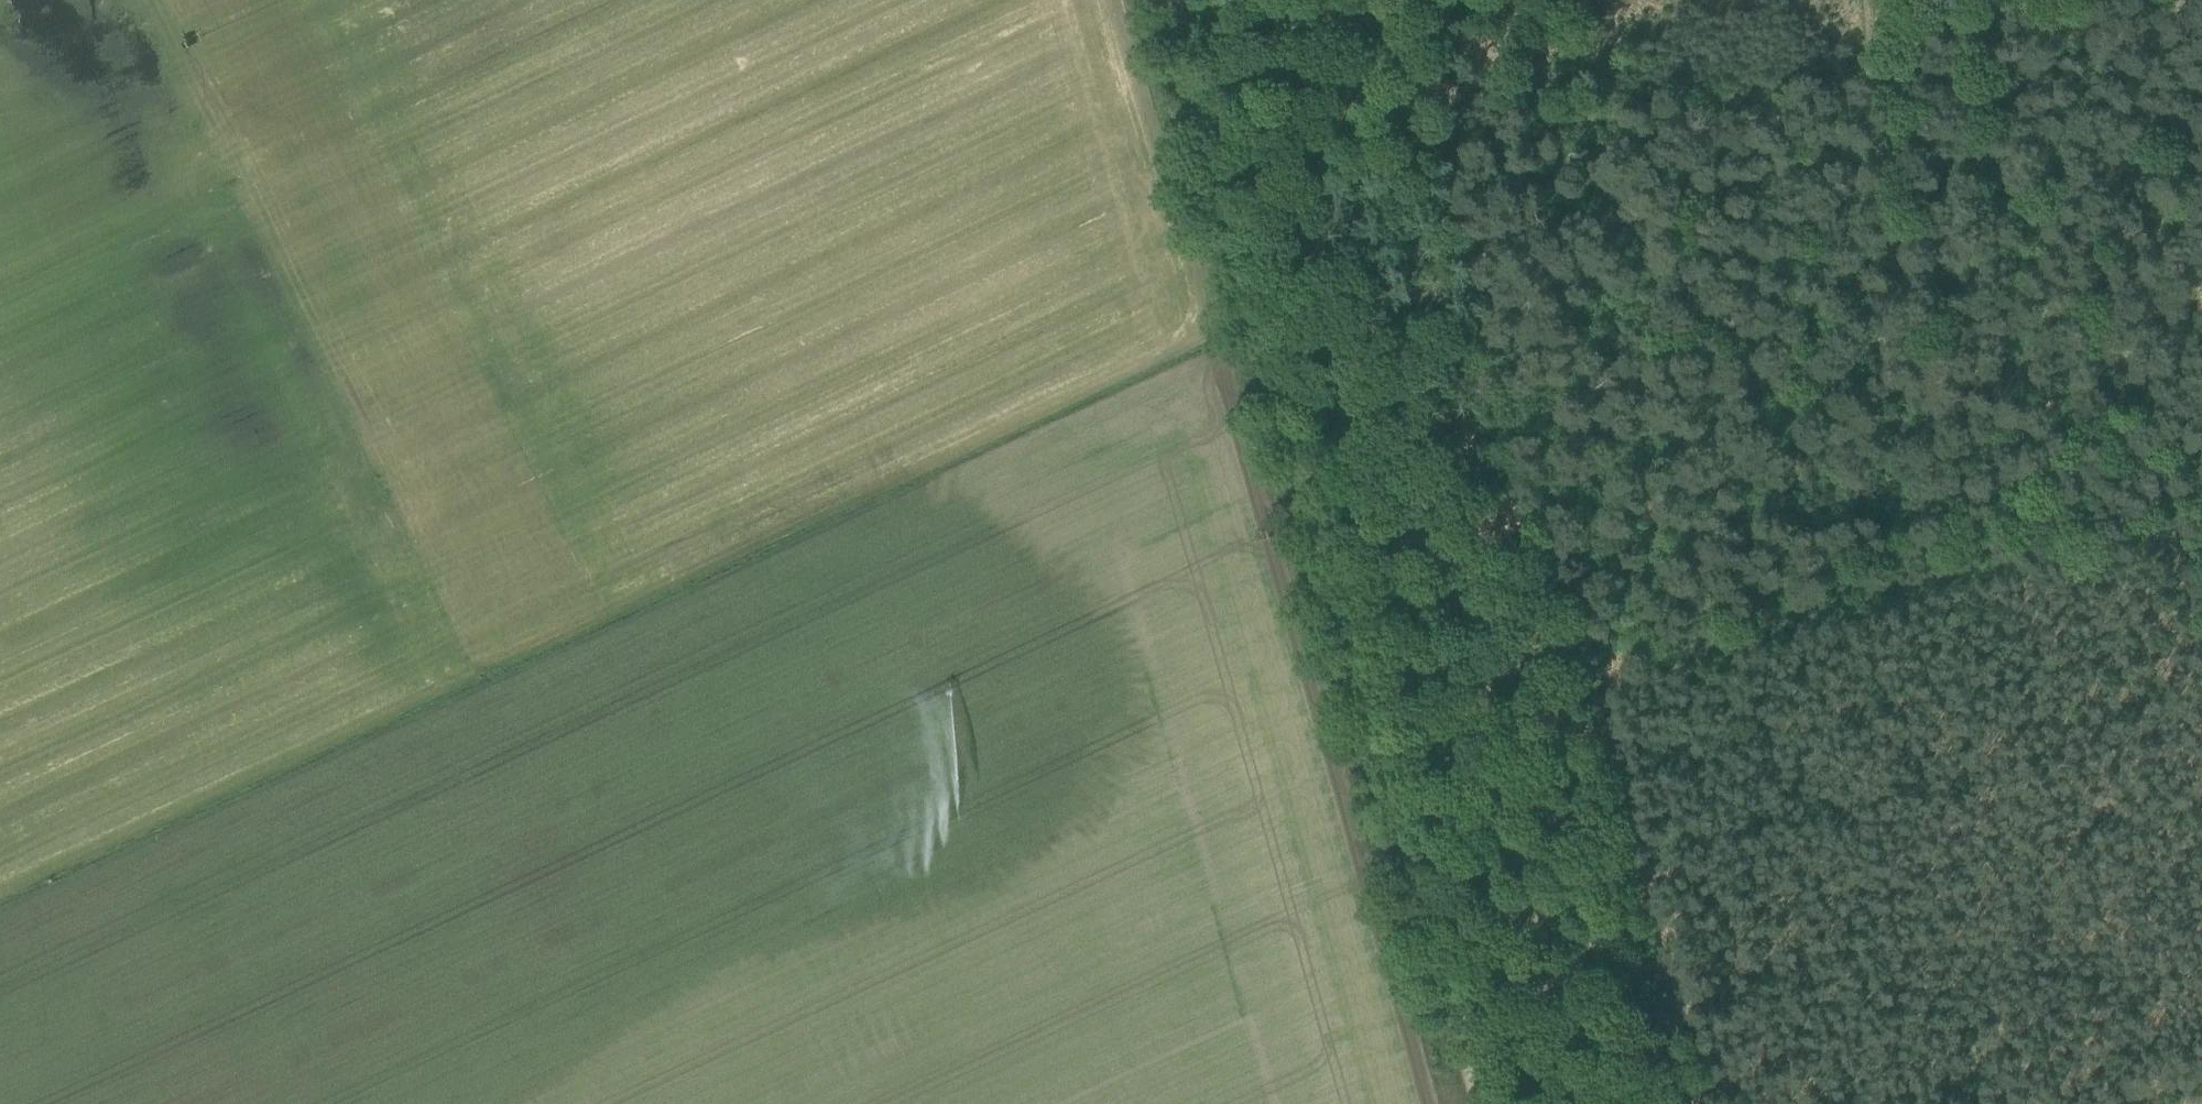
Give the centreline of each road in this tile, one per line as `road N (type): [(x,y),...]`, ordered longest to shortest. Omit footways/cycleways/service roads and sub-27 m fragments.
road 1 (track): [(1490,1103),(1190,57)]

